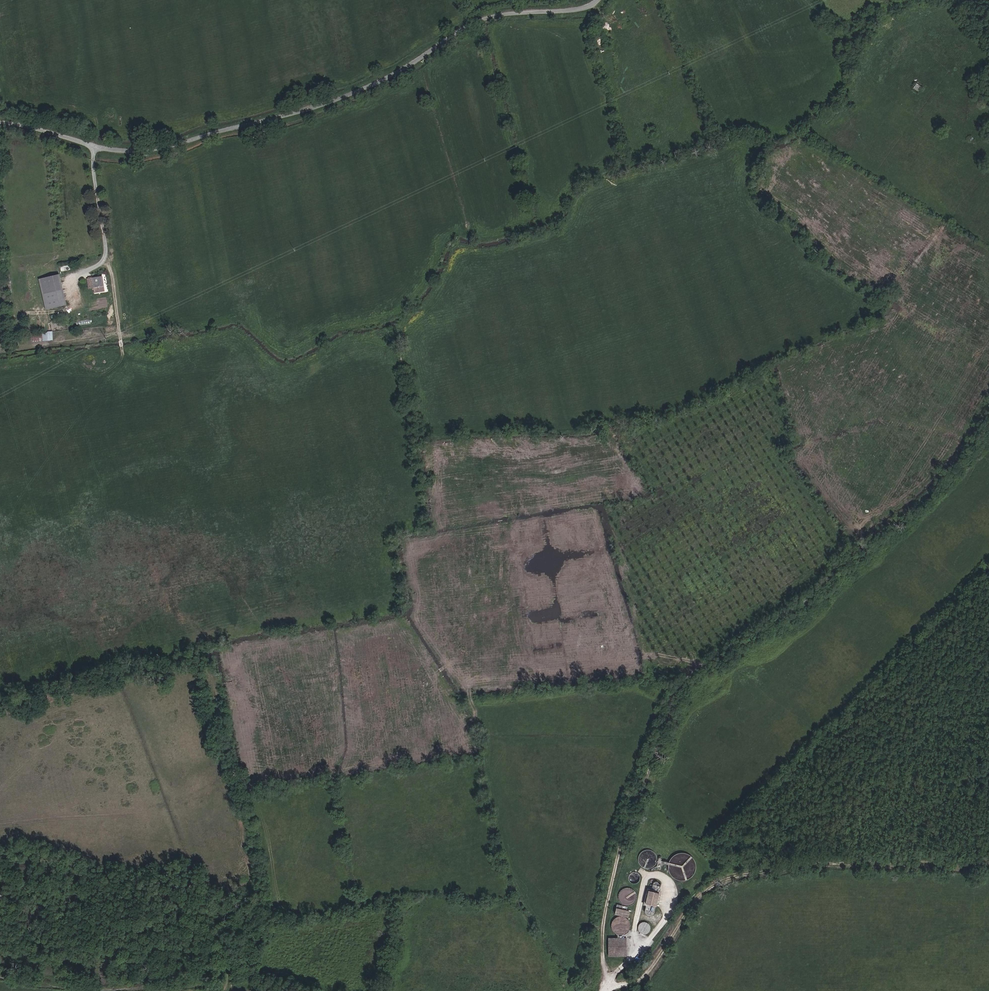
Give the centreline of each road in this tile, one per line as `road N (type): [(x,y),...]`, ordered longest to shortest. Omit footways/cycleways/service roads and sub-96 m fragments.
road 1 (track): [(611,986),(602,936),(614,868),(679,686),(798,604),(862,541),(934,488),(988,408)]
road 2 (unclassified): [(0,122),(130,153),(174,147),(375,84),(481,19),(581,11),(599,0)]
road 3 (track): [(988,859),(790,867),(726,878),(698,898),(634,986),(605,990)]

